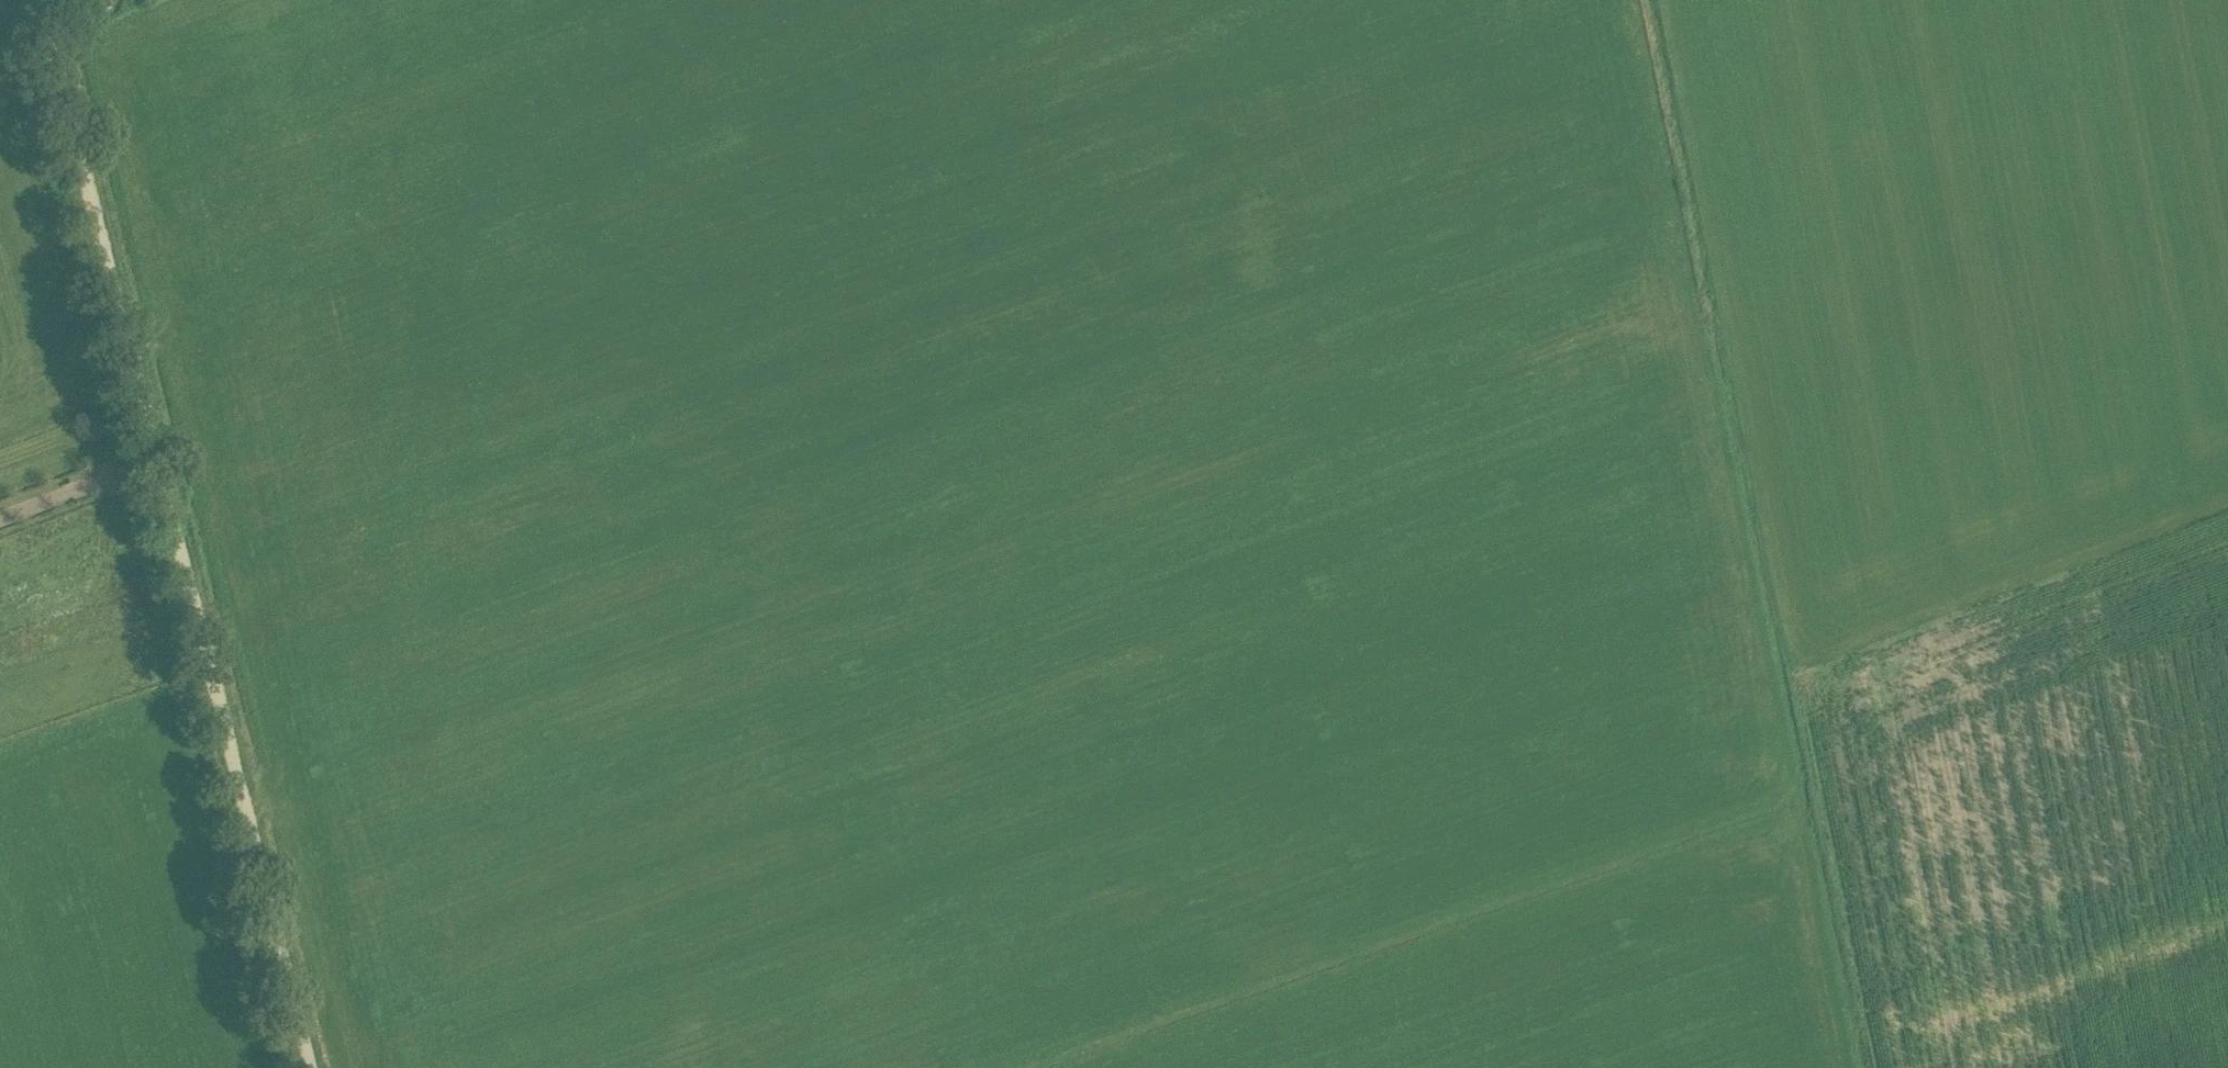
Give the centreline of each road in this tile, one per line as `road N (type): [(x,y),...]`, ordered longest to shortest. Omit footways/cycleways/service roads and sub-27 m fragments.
road 1 (unclassified): [(311,1067),(41,0)]

